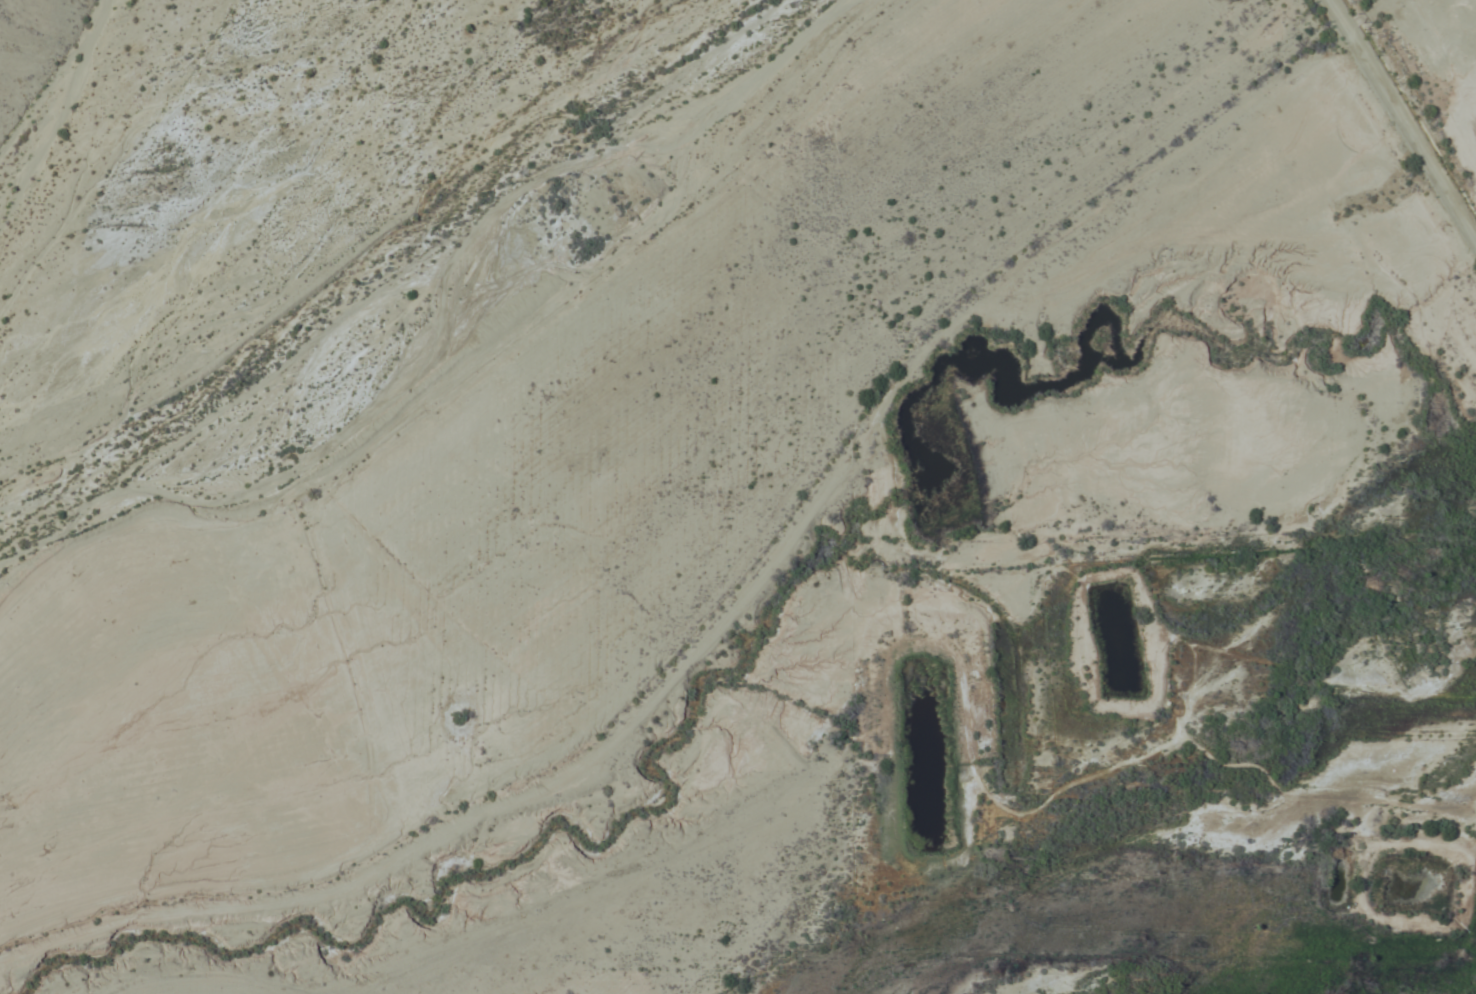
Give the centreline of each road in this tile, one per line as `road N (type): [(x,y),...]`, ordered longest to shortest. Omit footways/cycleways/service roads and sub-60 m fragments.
road 1 (track): [(1475,361),(1395,160),(1281,0)]

